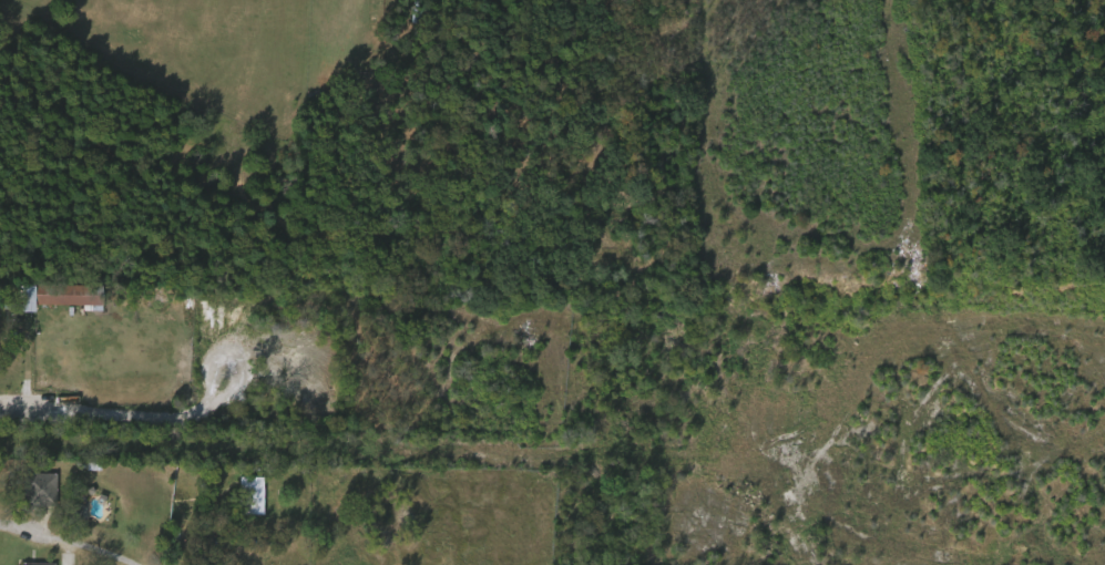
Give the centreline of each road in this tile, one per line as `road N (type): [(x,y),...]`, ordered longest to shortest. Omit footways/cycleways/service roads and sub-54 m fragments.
road 1 (residential): [(0,442),(543,454),(685,466),(795,491),(860,543),(924,564)]

